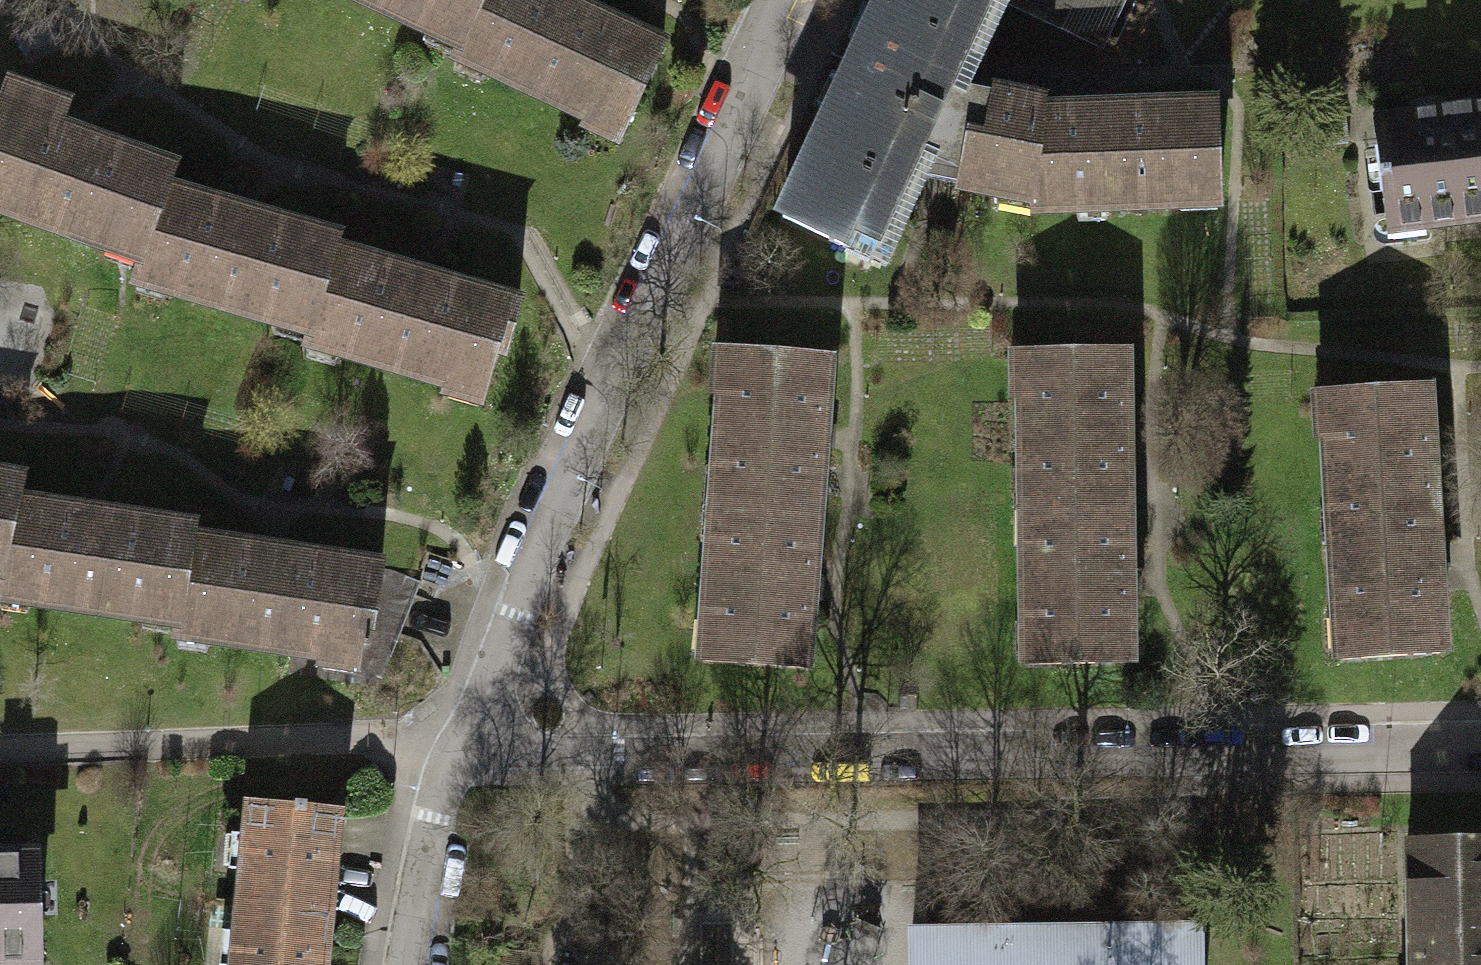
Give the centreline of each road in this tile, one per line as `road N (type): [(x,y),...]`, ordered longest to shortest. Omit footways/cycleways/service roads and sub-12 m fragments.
road 1 (residential): [(452,742),(607,751),(937,745),(1050,766),(1370,758),(1480,736)]
road 2 (residential): [(790,0),(452,742)]
road 3 (residential): [(452,742),(428,823),(405,964)]

